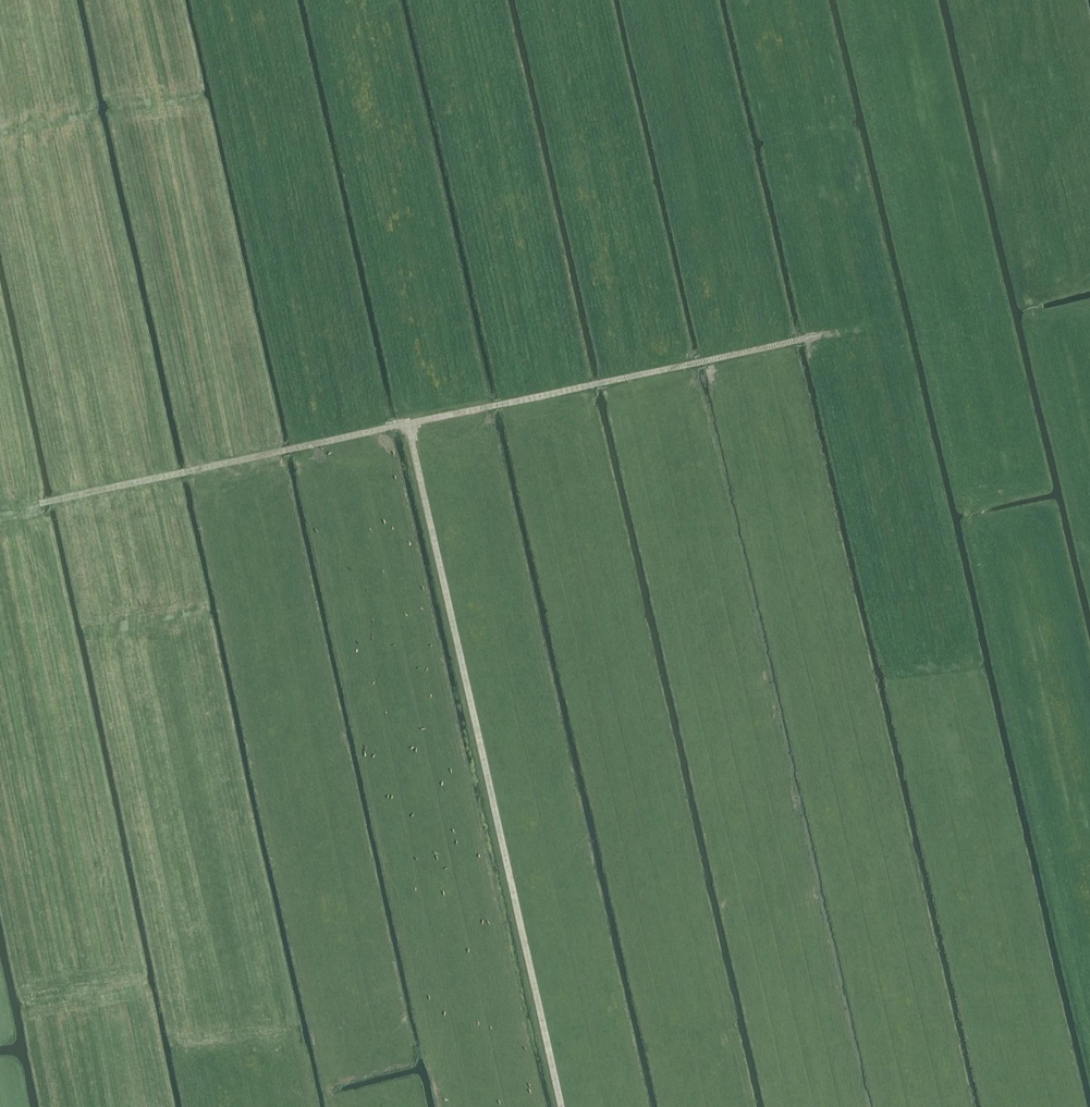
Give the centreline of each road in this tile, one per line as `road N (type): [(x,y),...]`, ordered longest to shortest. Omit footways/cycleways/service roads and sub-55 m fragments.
road 1 (track): [(562,1106),(408,424),(815,337)]
road 2 (track): [(408,424),(40,503)]

